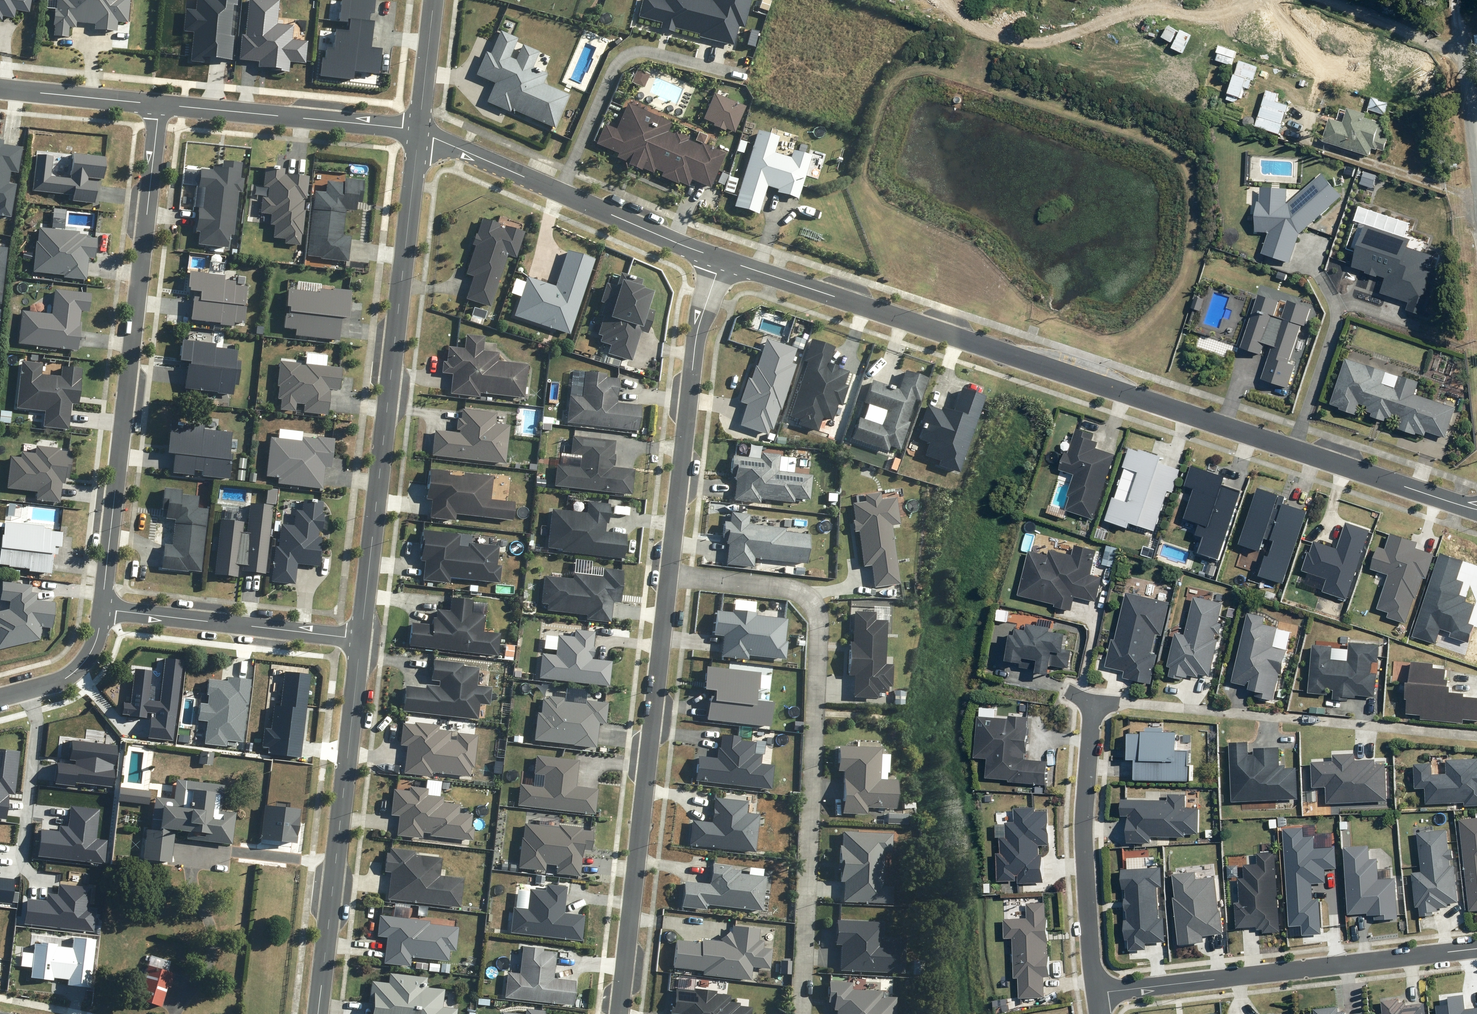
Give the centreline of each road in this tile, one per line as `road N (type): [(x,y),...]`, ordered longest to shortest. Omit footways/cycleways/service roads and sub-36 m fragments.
road 1 (residential): [(721,259),(1476,510)]
road 2 (residential): [(668,573),(811,596),(802,1013)]
road 3 (residential): [(418,131),(361,636)]
road 4 (residential): [(102,610),(159,105)]
road 5 (residential): [(620,1013),(668,573)]
road 6 (residential): [(1095,993),(1476,949)]
road 7 (residential): [(361,636),(318,1013)]
road 8 (residential): [(418,131),(721,259)]
road 9 (residential): [(668,573),(696,331),(721,259)]
road 10 (residential): [(1095,993),(1084,847),(1093,705)]
road 11 (residential): [(159,105),(418,131)]
road 12 (residential): [(361,636),(102,610)]
road 13 (residential): [(1301,720),(1476,734)]
road 14 (residential): [(1118,702),(1287,718)]
road 15 (residential): [(0,87),(159,105)]
road 16 (residential): [(0,696),(78,669),(102,610)]
road 17 (residential): [(434,0),(418,131)]
road 18 (residential): [(1461,47),(1476,177)]

